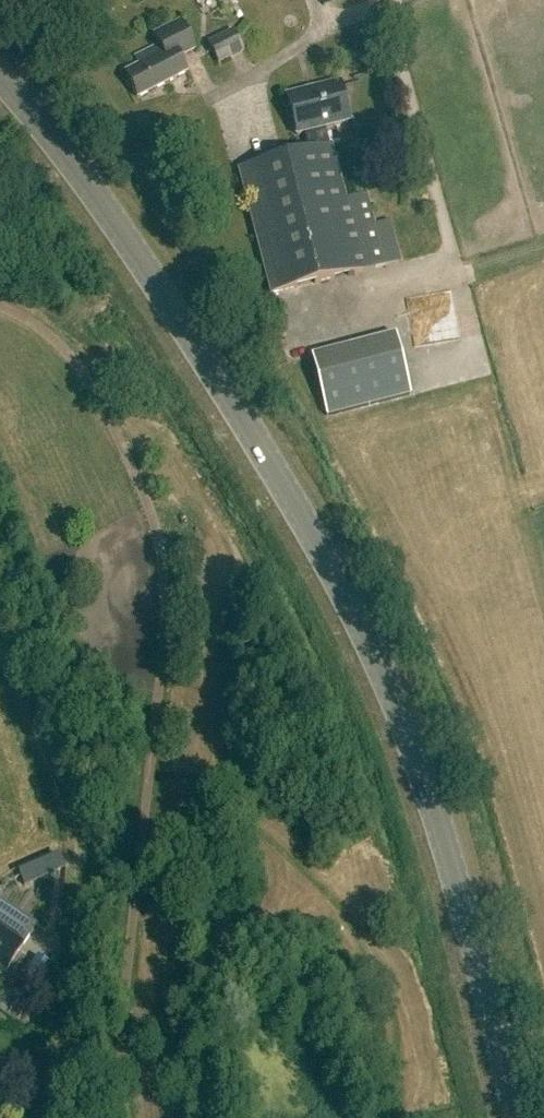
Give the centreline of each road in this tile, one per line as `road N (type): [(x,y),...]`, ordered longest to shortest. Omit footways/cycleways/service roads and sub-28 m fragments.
road 1 (primary): [(512,1117),(417,757),(374,634),(275,459),(89,187),(0,73)]

